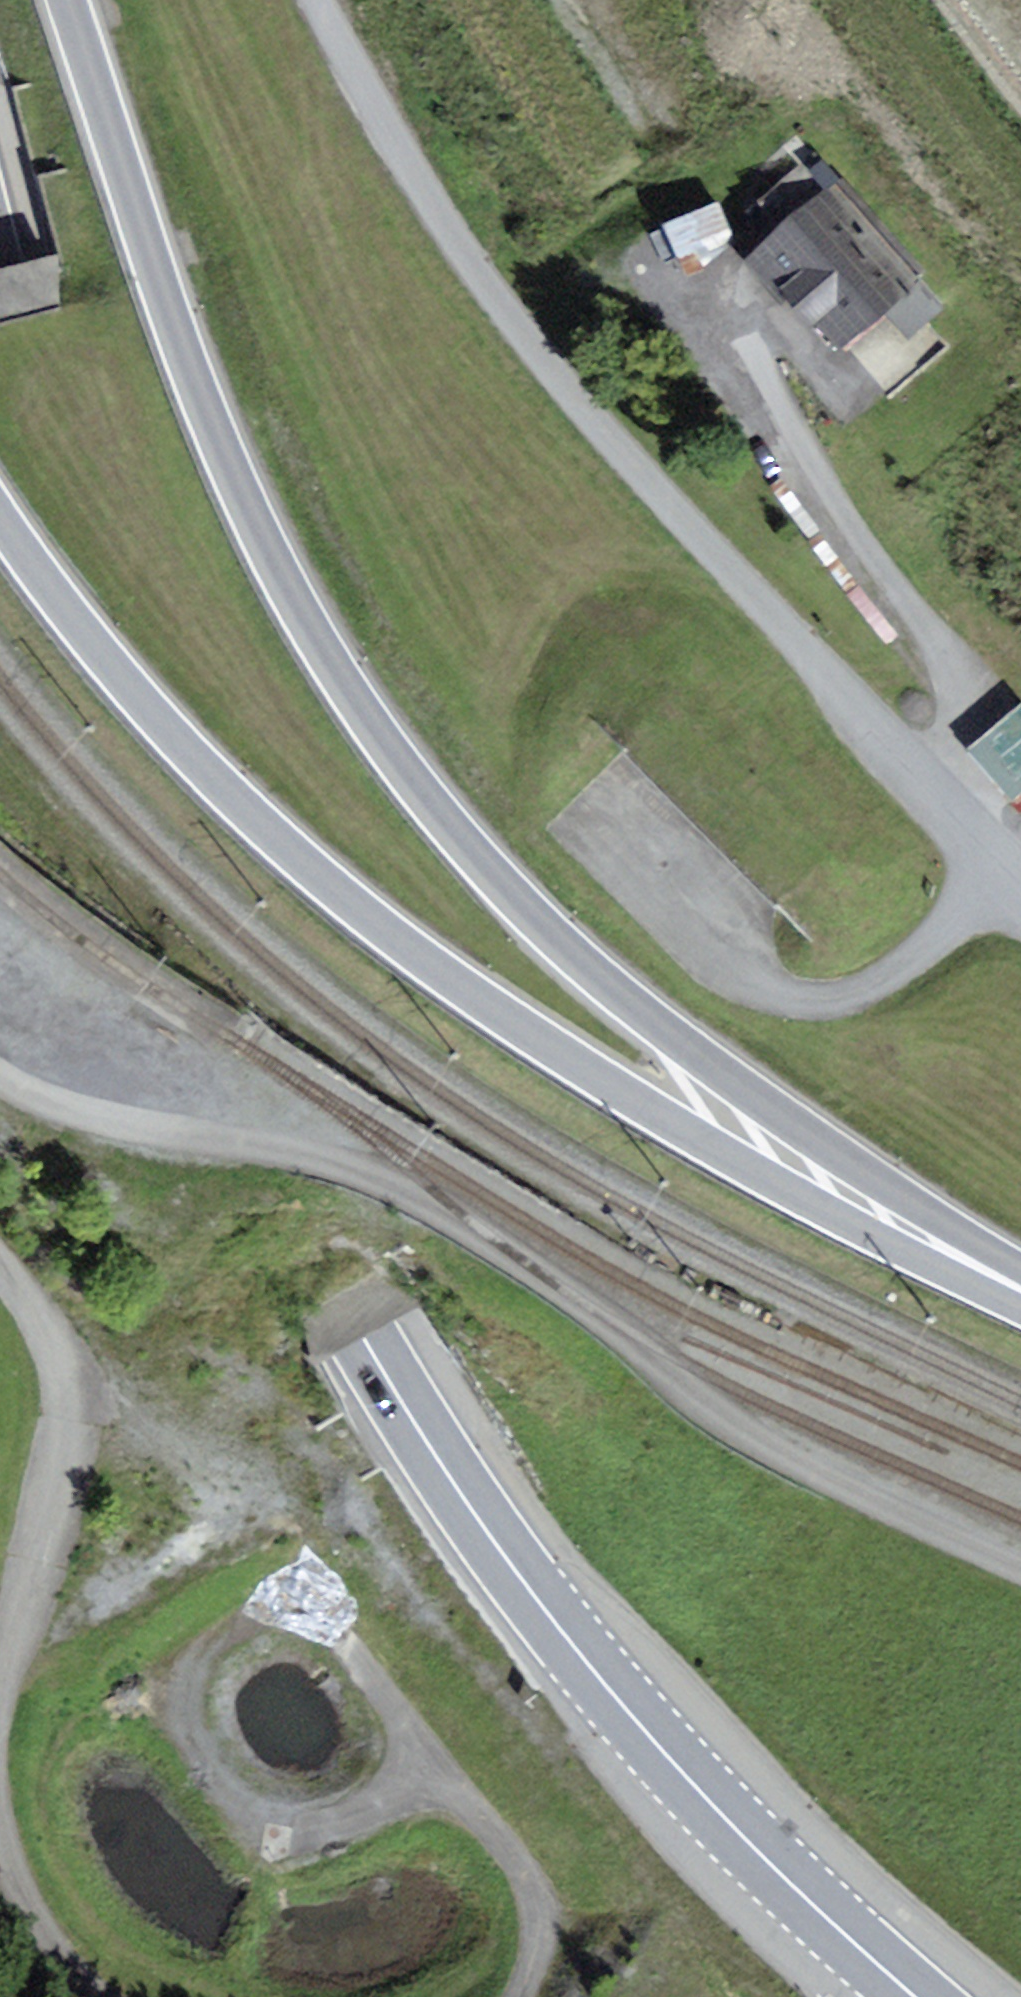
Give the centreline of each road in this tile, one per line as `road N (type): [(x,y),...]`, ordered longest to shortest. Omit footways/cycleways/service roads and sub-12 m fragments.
road 1 (primary): [(0,299),(249,1081),(305,1224),(368,1343),(506,1560),(670,1761),(832,1924),(917,1996)]
road 2 (tertiary): [(1020,1283),(701,1056),(567,949),(410,775),(303,616),(256,523),(179,332),(66,0)]
road 3 (tertiary): [(0,519),(165,732),(338,894),(428,965),(720,1154),(1020,1290)]
road 4 (track): [(1020,889),(579,406),(482,288),(316,0)]
road 5 (track): [(0,1085),(333,1165),(439,1204),(557,1284),(731,1423),(1020,1556)]
road 6 (track): [(334,1632),(285,1609),(262,1613),(209,1645),(188,1677),(189,1736),(229,1796),(248,1818),(301,1828),(412,1791),(472,1805)]
road 7 (track): [(580,824),(699,947),(744,979),(805,1000),(877,981),(1006,873)]
road 8 (track): [(754,346),(881,574),(963,687),(965,750),(930,793)]
road 9 (track): [(0,1688),(53,1515),(70,1416),(52,1334),(0,1264)]
road 10 (track): [(334,1632),(518,1863),(537,1928),(519,1996)]
road 11 (track): [(75,1996),(21,1934),(0,1886)]

